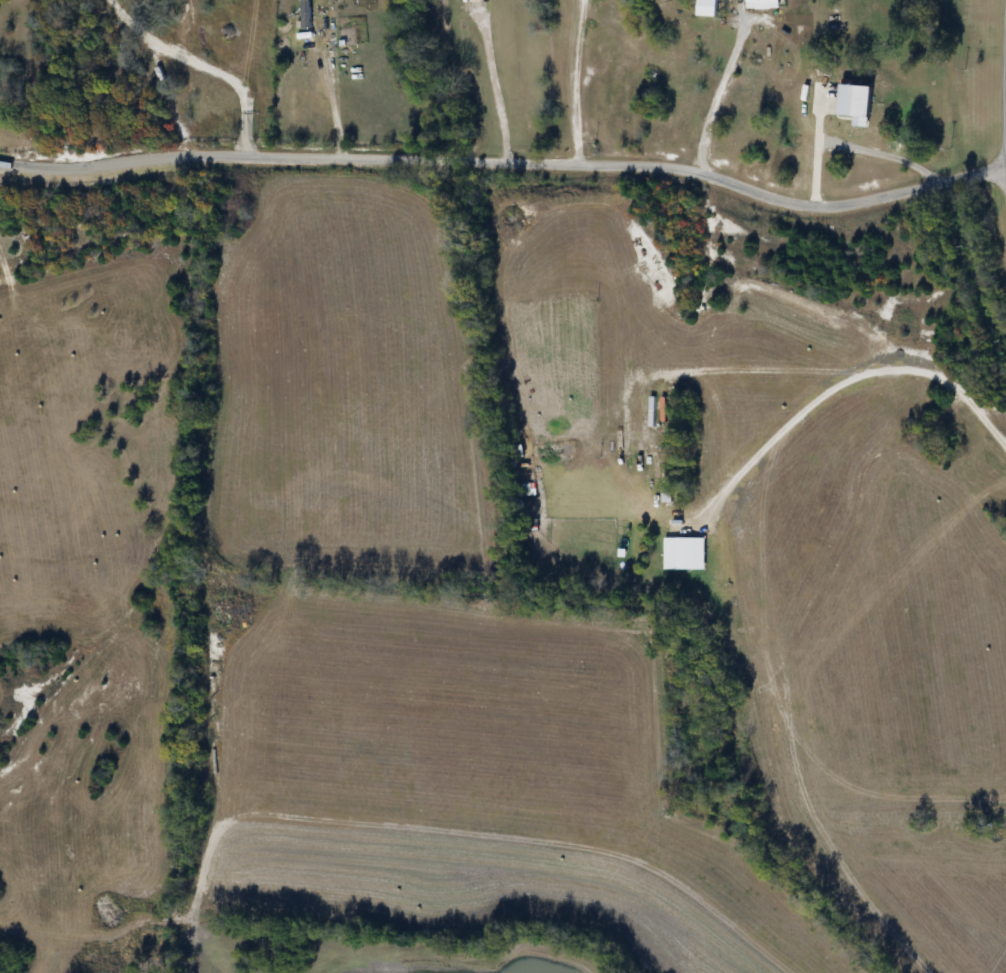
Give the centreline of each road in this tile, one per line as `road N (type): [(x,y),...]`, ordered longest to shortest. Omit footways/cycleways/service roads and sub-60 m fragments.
road 1 (residential): [(1005,173),(820,208),(673,167),(204,157),(95,173),(0,166)]

